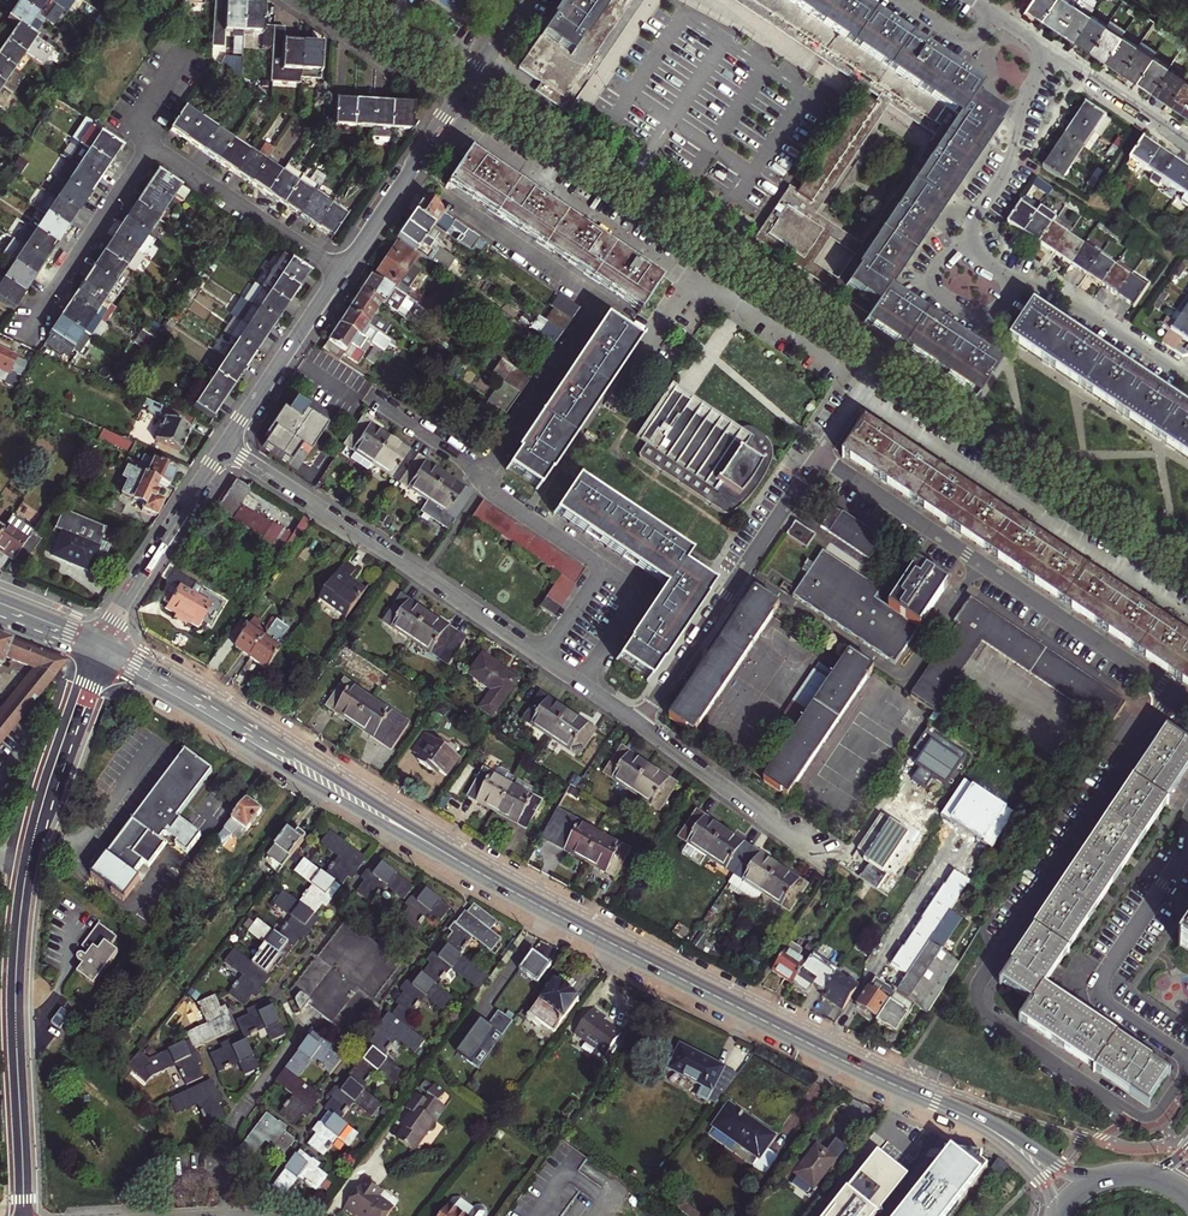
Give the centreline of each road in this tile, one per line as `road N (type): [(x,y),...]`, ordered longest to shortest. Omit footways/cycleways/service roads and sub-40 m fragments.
road 1 (tertiary): [(23,1215),(20,915),(32,844),(96,659)]
road 2 (residential): [(1123,1109),(988,1018),(975,998),(1174,693)]
road 3 (secondary): [(484,876),(949,1108)]
road 4 (residential): [(465,87),(879,362)]
road 5 (secondary): [(484,876),(104,639)]
road 6 (residential): [(342,271),(150,145),(30,324)]
road 7 (secondary): [(96,659),(484,876)]
road 8 (residential): [(1174,693),(819,455)]
road 9 (residential): [(446,198),(600,301),(480,479)]
road 10 (residential): [(225,448),(541,657)]
road 11 (residential): [(879,362),(1187,568)]
road 12 (residential): [(819,455),(641,726)]
road 13 (residential): [(1187,1059),(1106,1005),(1097,987),(1187,846)]
road 14 (tertiary): [(104,639),(225,448)]
road 15 (residential): [(641,726),(824,856)]
road 16 (tertiary): [(342,271),(465,87)]
road 17 (tertiary): [(225,448),(342,271)]
road 18 (residential): [(967,243),(1050,53)]
road 19 (residential): [(1187,380),(1019,280)]
road 20 (secondary): [(1112,1177),(1065,1169),(949,1108)]
road 21 (residential): [(1187,145),(1050,53)]
road 22 (residential): [(292,0),(408,75),(422,58)]
road 23 (secondary): [(949,1108),(1038,1175),(1056,1215)]
road 24 (residential): [(603,565),(480,479)]
road 25 (residential): [(581,685),(630,606),(628,584),(603,565)]
road 26 (residential): [(480,479),(372,398)]
road 27 (residential): [(930,282),(948,305),(977,318),(1003,307),(1019,280)]

